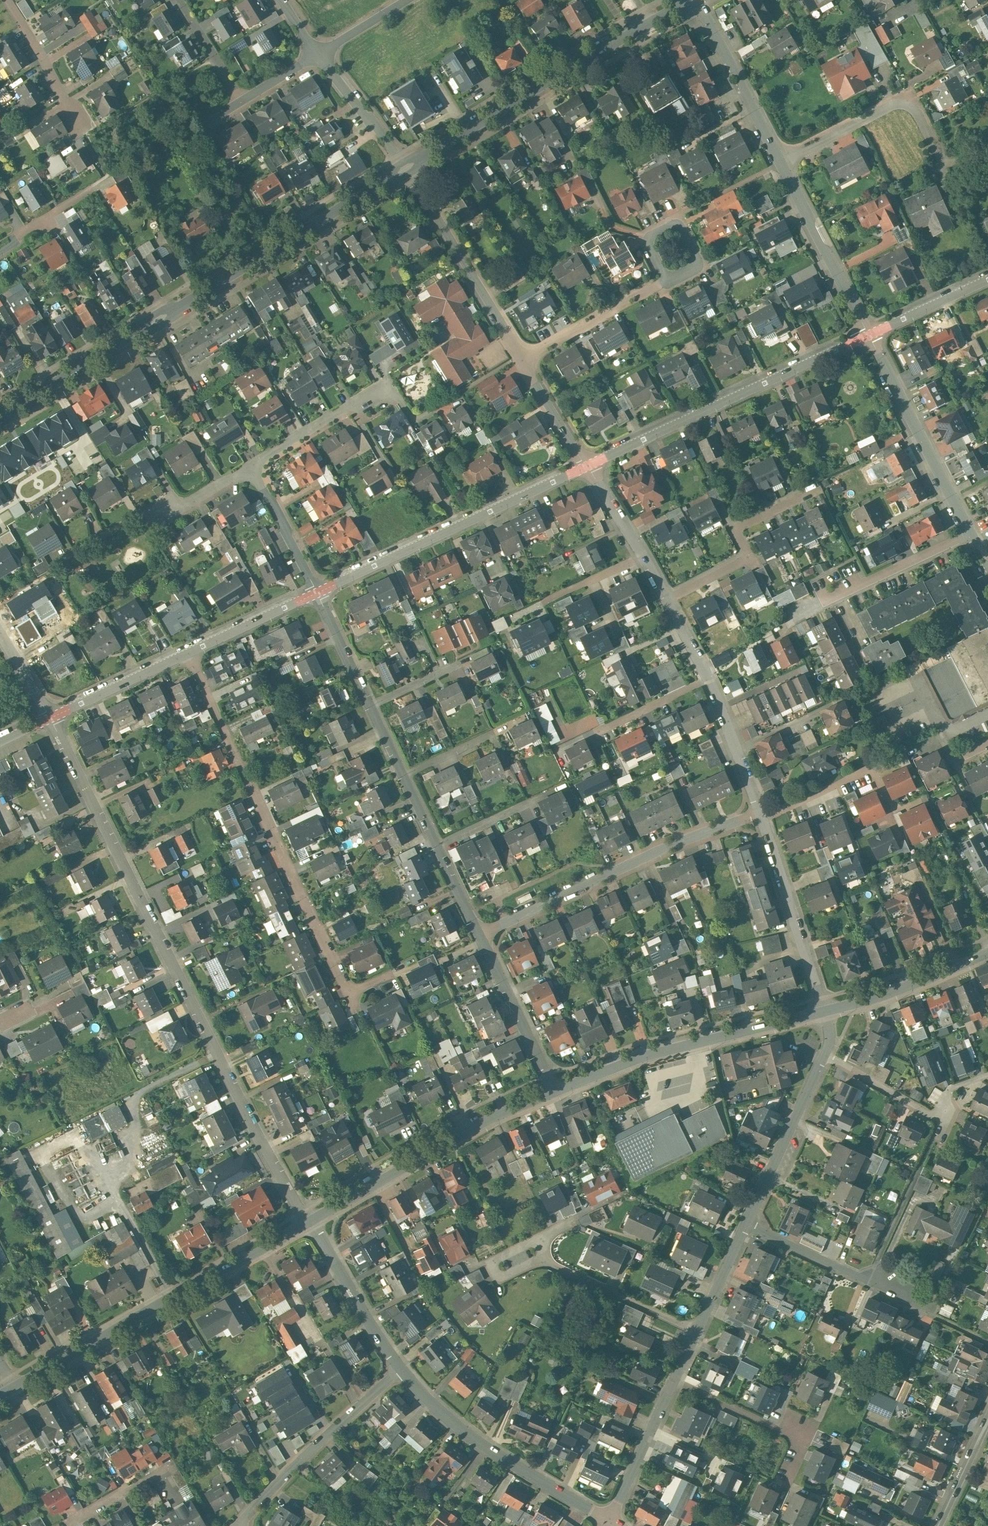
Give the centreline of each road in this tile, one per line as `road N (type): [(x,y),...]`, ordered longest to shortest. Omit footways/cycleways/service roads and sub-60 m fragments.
road 1 (residential): [(310,1221),(50,717)]
road 2 (tertiary): [(0,415),(405,168)]
road 3 (residential): [(391,973),(348,992),(185,653)]
road 4 (residential): [(762,815),(708,679),(587,465)]
road 5 (residential): [(481,932),(317,593)]
road 6 (tertiary): [(310,1221),(13,1386)]
road 7 (tertiary): [(405,168),(689,0)]
road 8 (residential): [(868,334),(587,465)]
road 9 (residential): [(762,815),(481,932)]
road 10 (residential): [(587,465),(317,593)]
road 11 (tertiary): [(825,1011),(556,1088)]
road 12 (tertiary): [(556,1088),(310,1221)]
road 13 (residential): [(868,334),(987,567)]
road 14 (residential): [(610,1520),(473,1439),(401,1370)]
road 15 (residential): [(401,1370),(236,1525)]
road 16 (residential): [(523,361),(405,168)]
road 17 (residential): [(251,468),(389,386),(412,422),(431,412)]
road 18 (residential): [(943,164),(913,107),(897,103),(780,162)]
road 19 (residential): [(825,1011),(762,815)]
road 20 (residential): [(747,1224),(931,1310)]
road 21 (residential): [(78,550),(146,511),(187,504),(251,468)]
road 22 (residential): [(780,162),(868,334)]
road 23 (residential): [(673,1381),(804,1440),(787,1480)]
road 24 (residential): [(825,1054),(747,1224)]
road 25 (residential): [(698,0),(780,162)]
road 26 (residential): [(401,1370),(310,1221)]
road 27 (residential): [(556,1088),(481,932)]
road 28 (residential): [(892,820),(869,769),(762,815)]
road 29 (tertiary): [(987,952),(825,1011)]
road 30 (residential): [(696,1331),(544,1257)]
road 31 (residential): [(666,280),(523,361)]
road 32 (residential): [(6,0),(88,135)]
road 33 (residential): [(673,1381),(610,1520)]
road 34 (residential): [(185,653),(50,717)]
road 35 (residential): [(317,593),(185,653)]
road 36 (residential): [(405,168),(317,54)]
road 37 (residential): [(317,593),(251,468)]
road 38 (residential): [(666,280),(644,237),(679,220),(700,263)]
road 39 (residential): [(987,278),(868,334)]
road 40 (residential): [(825,1054),(935,1115)]
road 41 (residential): [(536,1238),(489,1261),(497,1280),(544,1257)]
road 42 (residential): [(66,1525),(173,1464)]
road 43 (residential): [(587,465),(523,361)]

